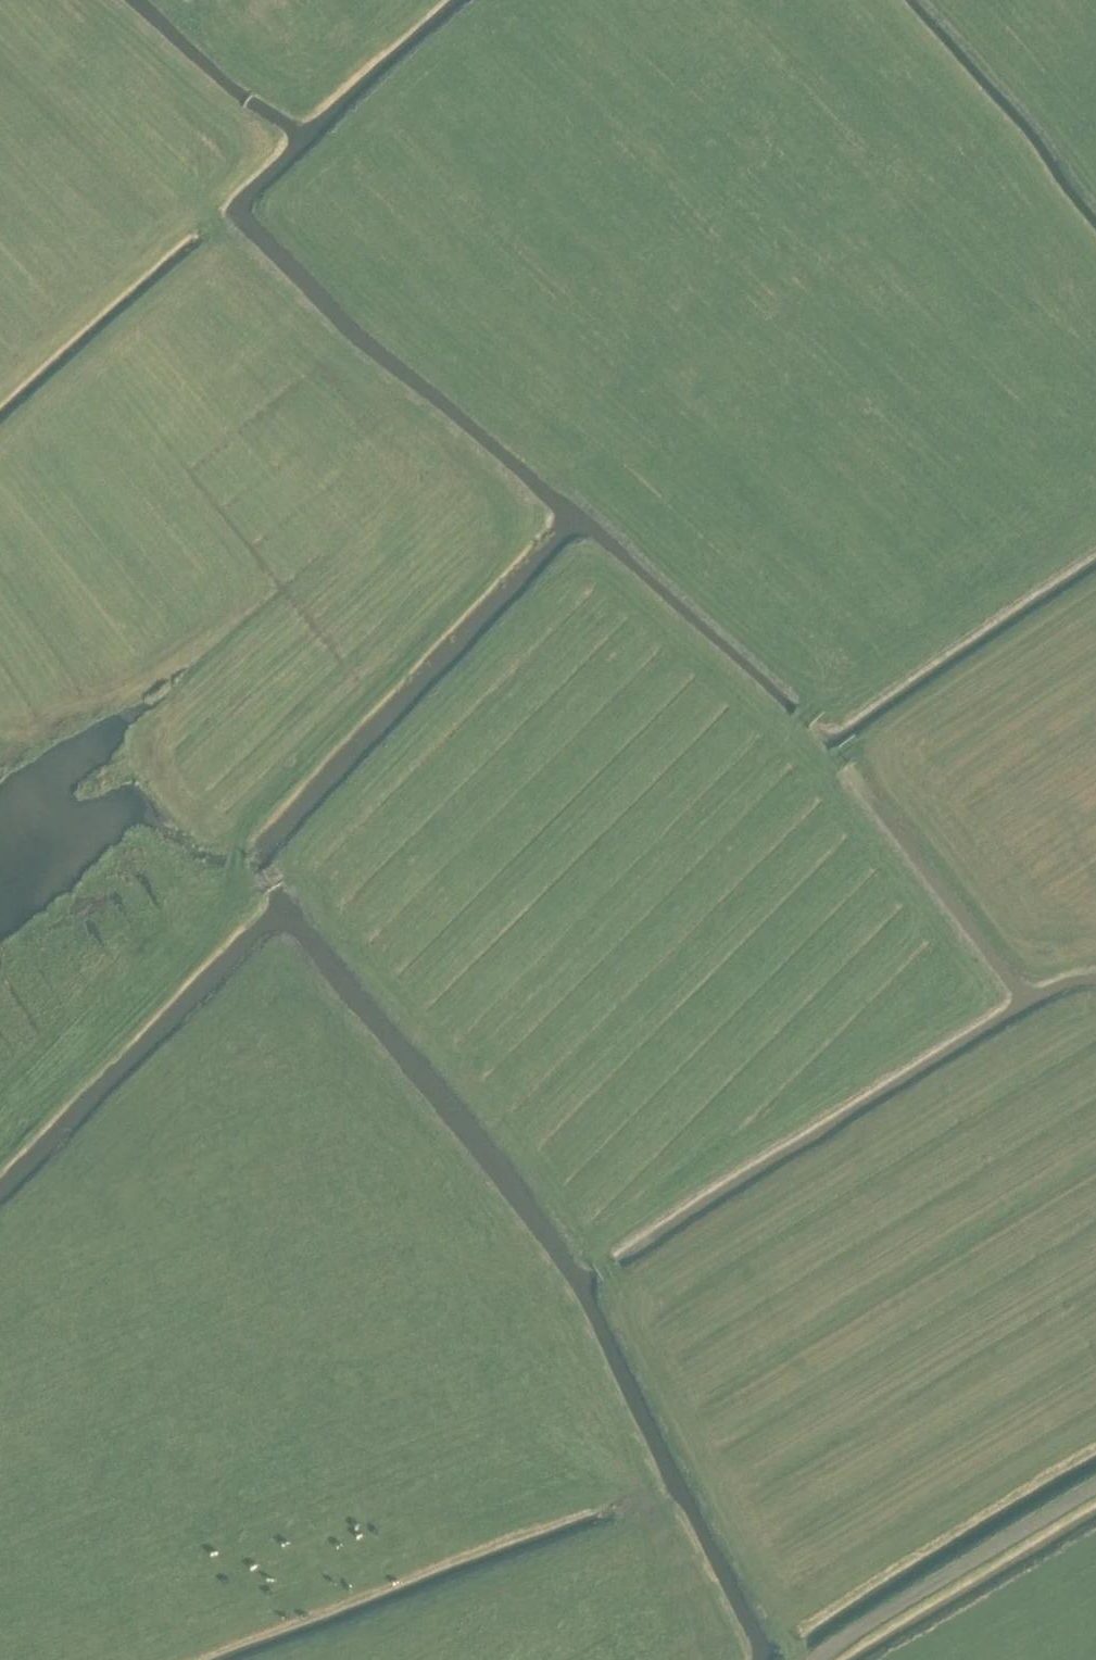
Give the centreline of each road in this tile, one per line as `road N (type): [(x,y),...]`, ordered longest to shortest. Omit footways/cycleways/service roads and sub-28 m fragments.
road 1 (unclassified): [(818,1659),(1095,1490)]

